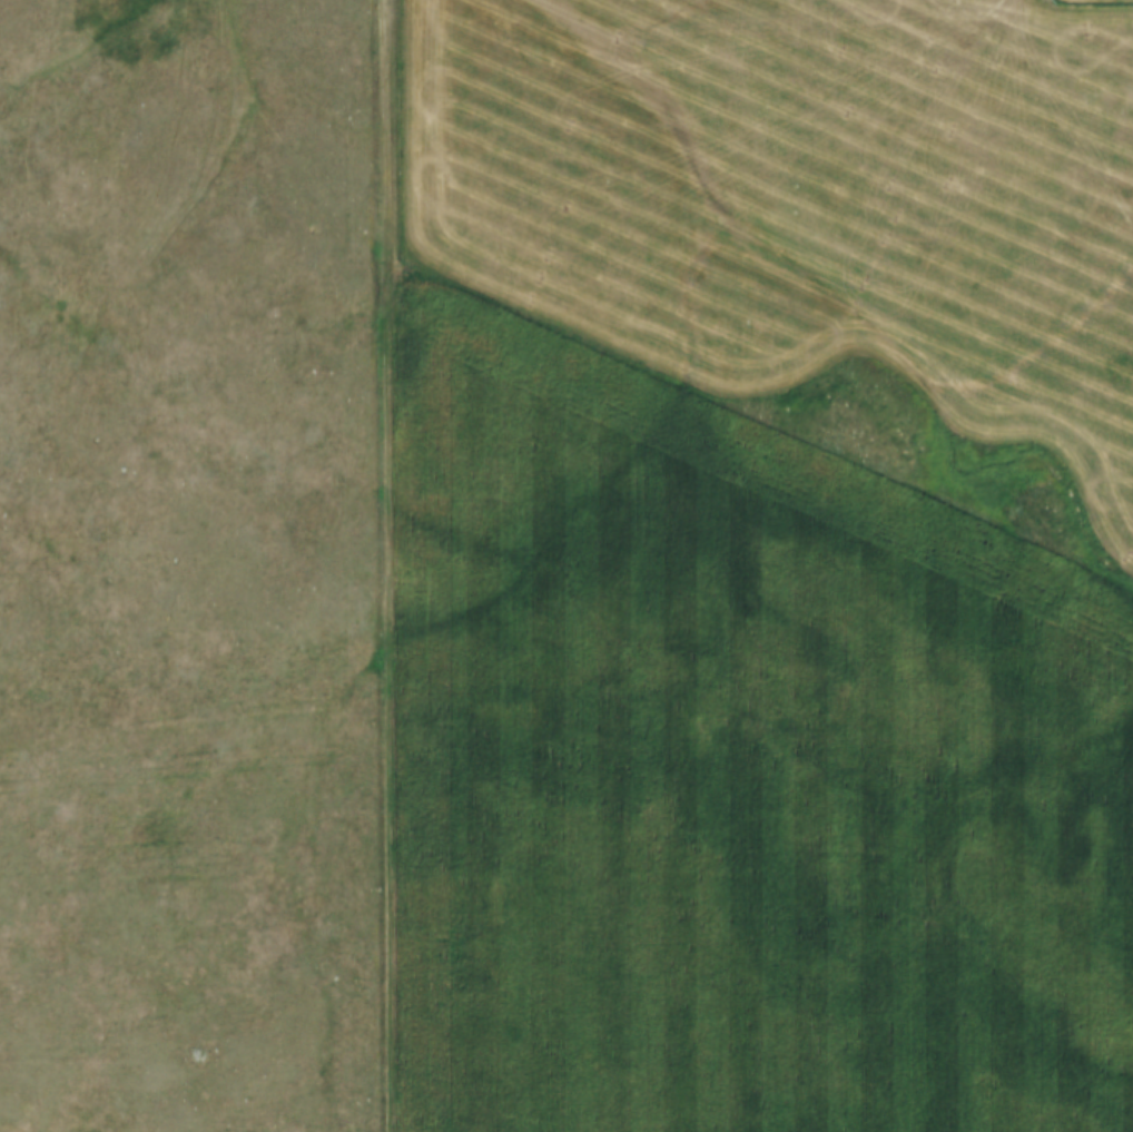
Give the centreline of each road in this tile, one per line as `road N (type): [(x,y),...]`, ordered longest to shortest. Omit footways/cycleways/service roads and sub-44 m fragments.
road 1 (track): [(402,1131),(391,0)]

